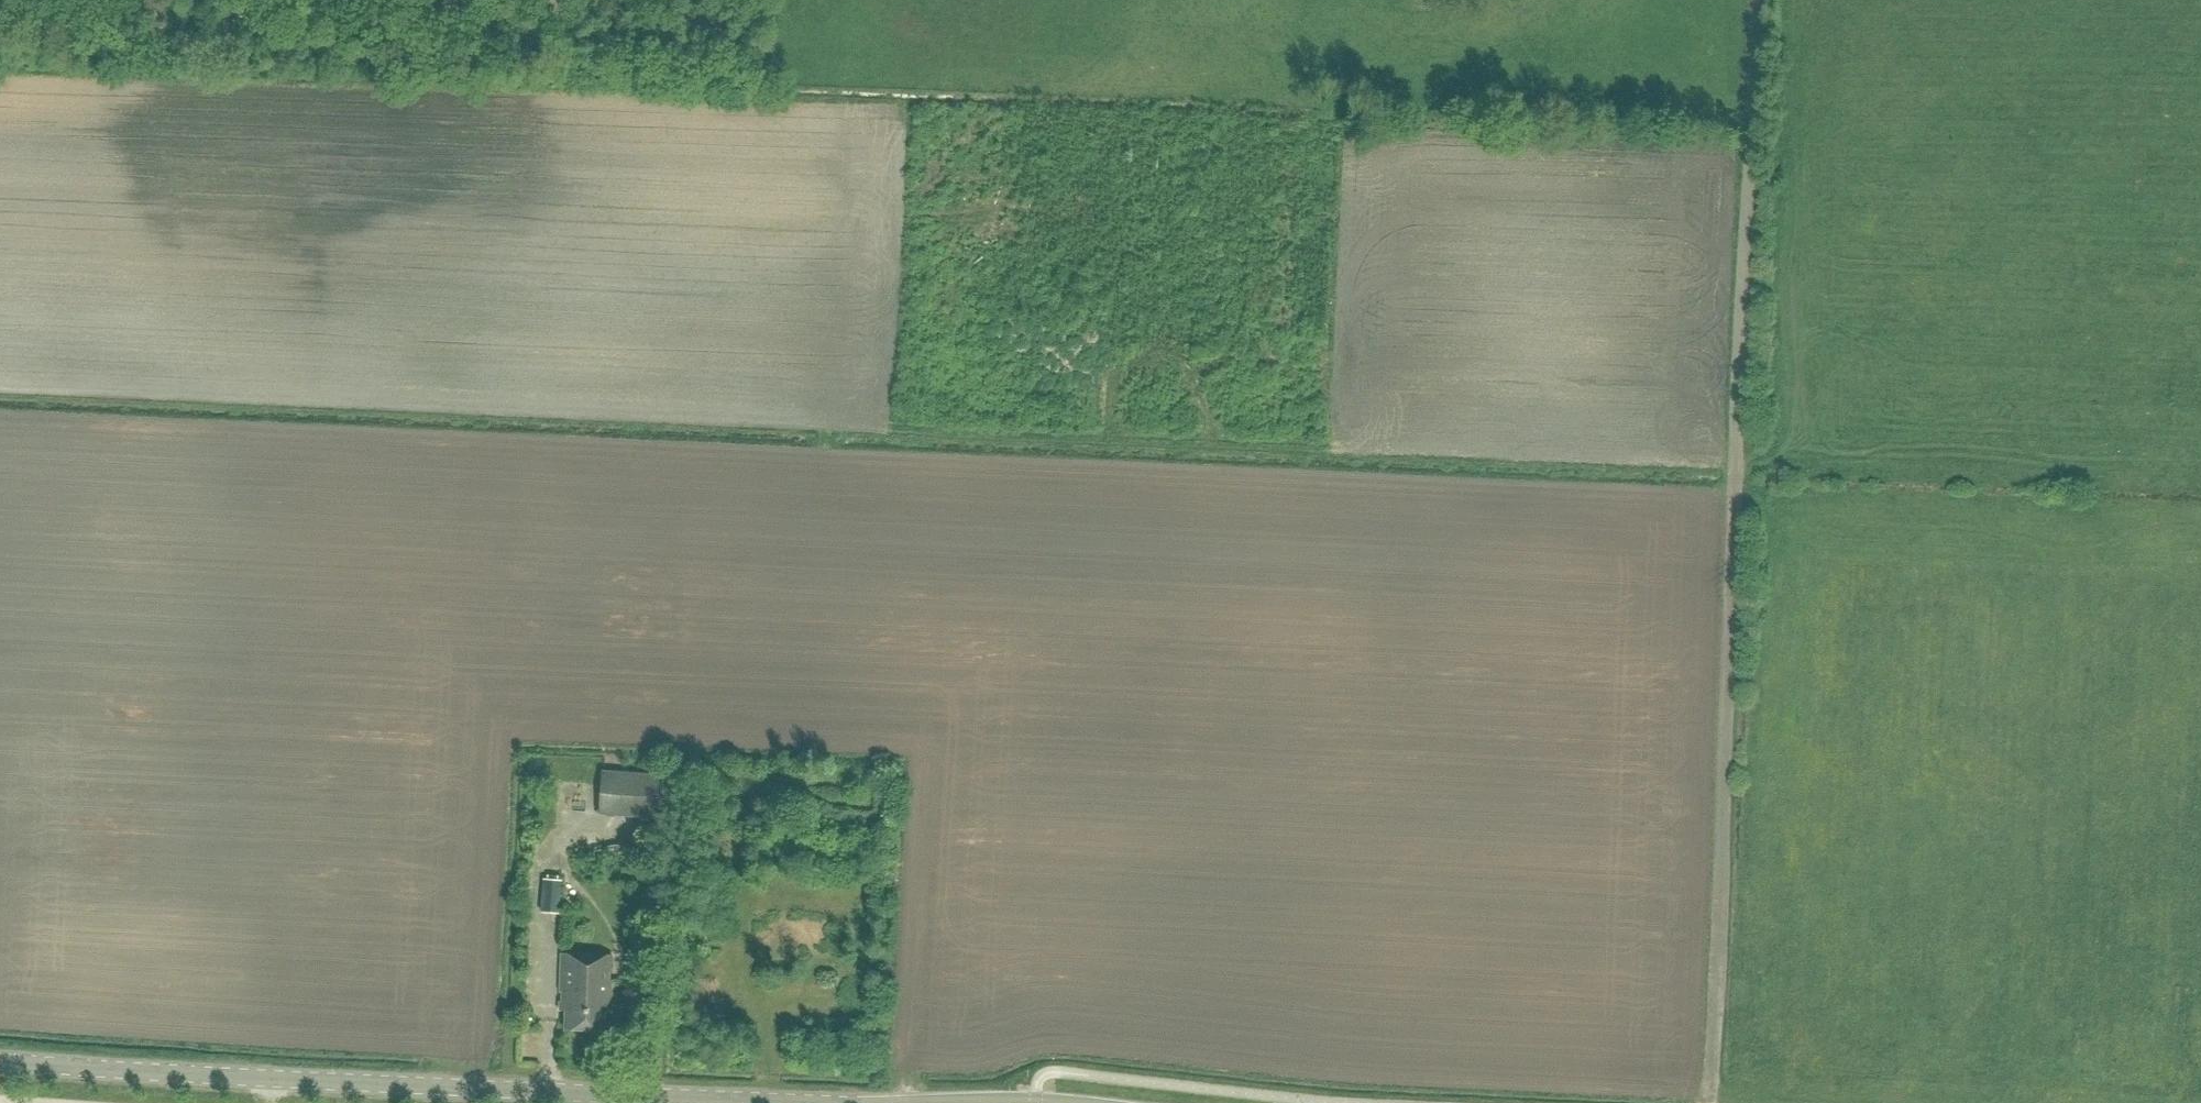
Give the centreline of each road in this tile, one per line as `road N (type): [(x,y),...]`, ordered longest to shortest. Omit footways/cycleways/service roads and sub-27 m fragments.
road 1 (track): [(1707,1102),(1756,0)]
road 2 (tertiary): [(0,1060),(827,1102)]

